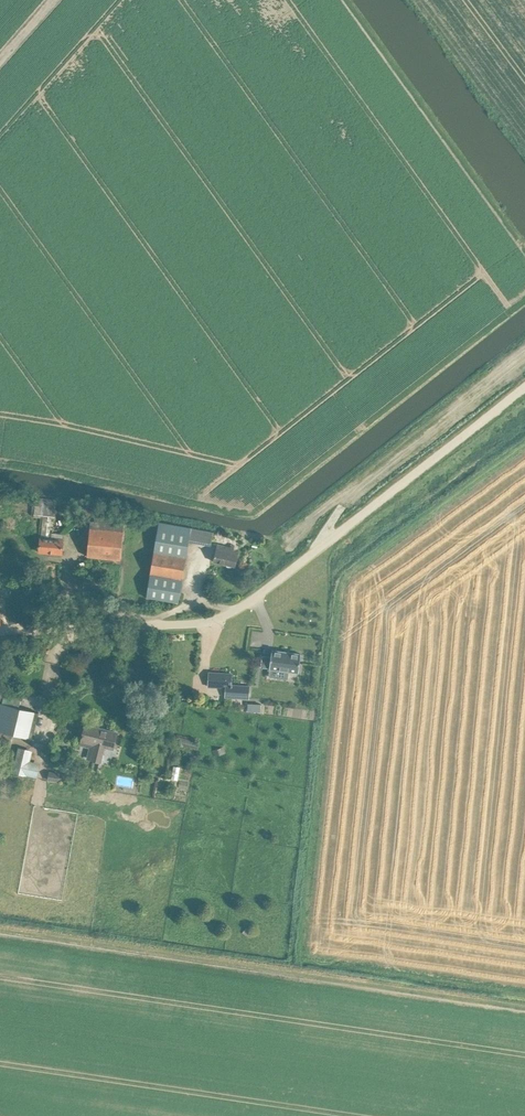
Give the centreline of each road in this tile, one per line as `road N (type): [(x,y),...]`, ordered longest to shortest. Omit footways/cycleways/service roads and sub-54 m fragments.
road 1 (unclassified): [(0,635),(176,627),(230,613),(524,384)]

